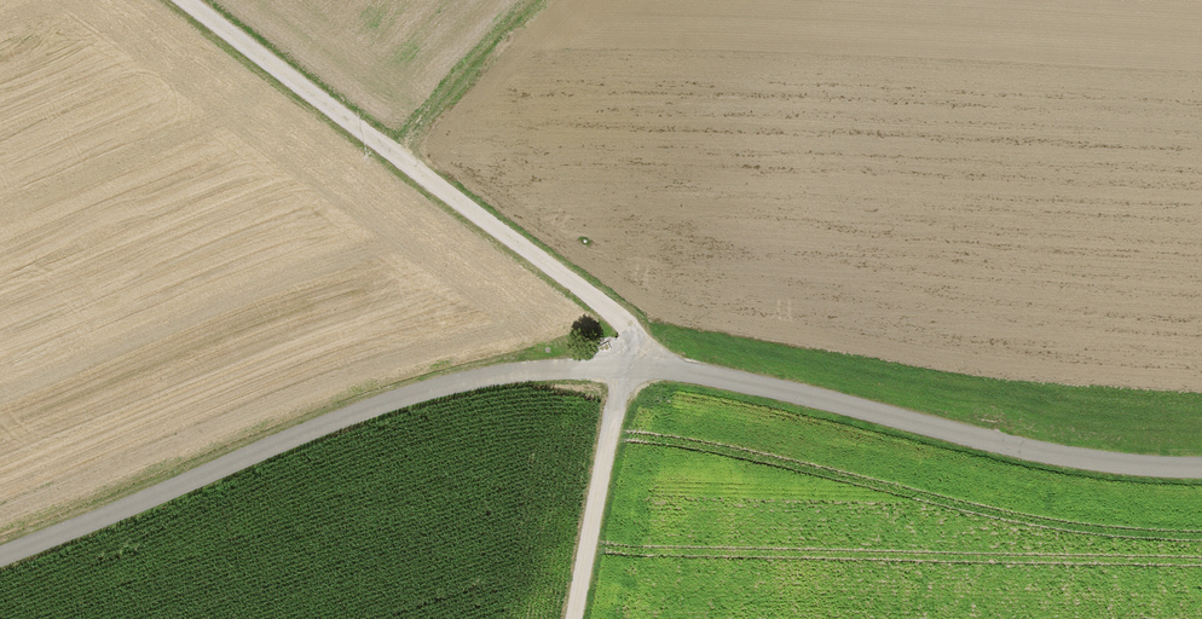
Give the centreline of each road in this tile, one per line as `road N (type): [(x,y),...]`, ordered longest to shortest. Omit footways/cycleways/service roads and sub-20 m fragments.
road 1 (unclassified): [(0,558),(473,370),(622,371),(1125,468),(1201,466)]
road 2 (track): [(676,378),(600,307),(181,0)]
road 3 (track): [(622,371),(575,618)]

